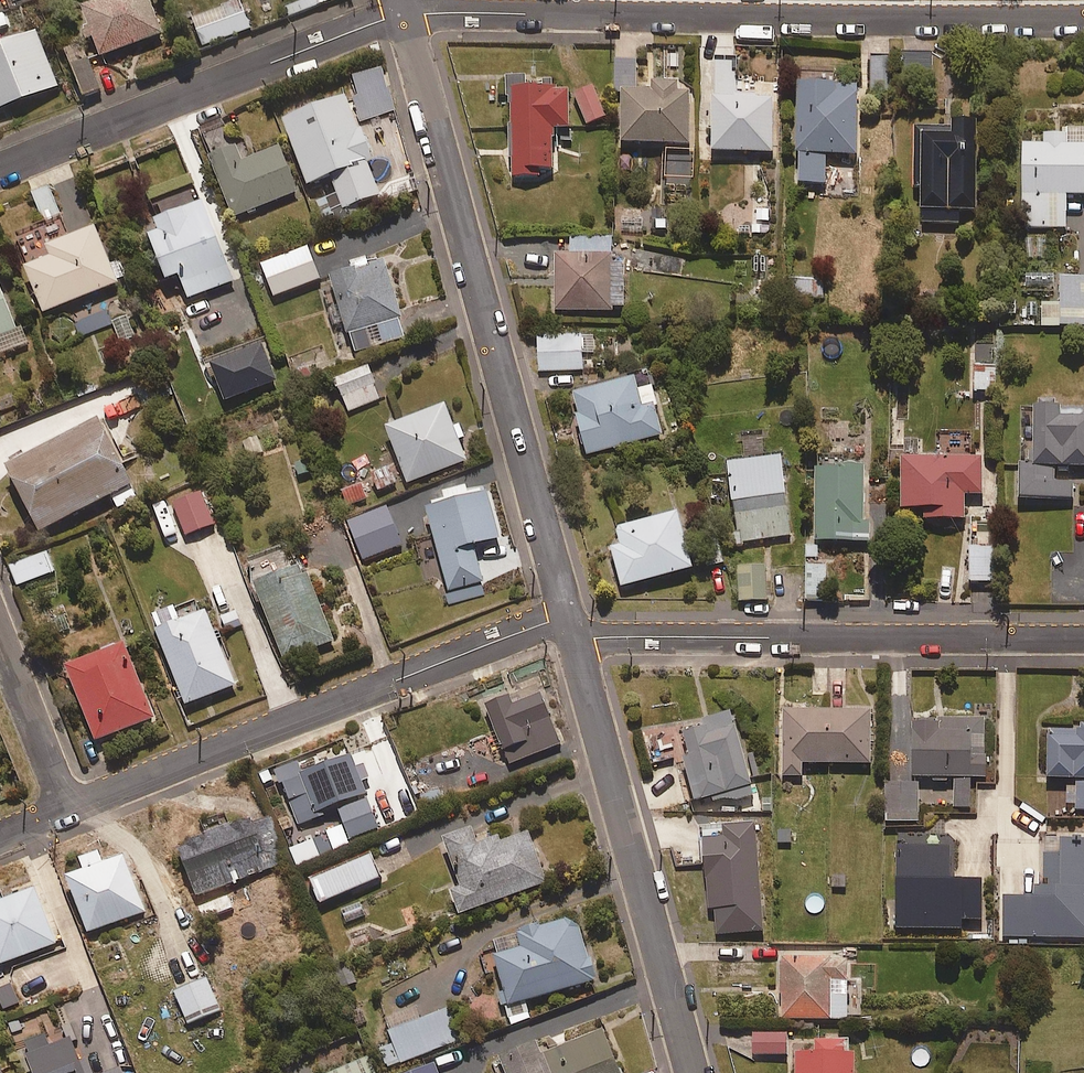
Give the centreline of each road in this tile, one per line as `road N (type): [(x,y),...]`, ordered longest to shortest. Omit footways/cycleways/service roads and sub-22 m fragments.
road 1 (residential): [(1083,21),(403,16)]
road 2 (residential): [(574,631),(403,16)]
road 3 (residential): [(68,810),(531,630),(574,631)]
road 4 (residential): [(1083,639),(574,631)]
road 5 (residential): [(695,1072),(574,631)]
road 6 (residential): [(0,164),(403,16)]
road 7 (residential): [(0,636),(68,810)]

